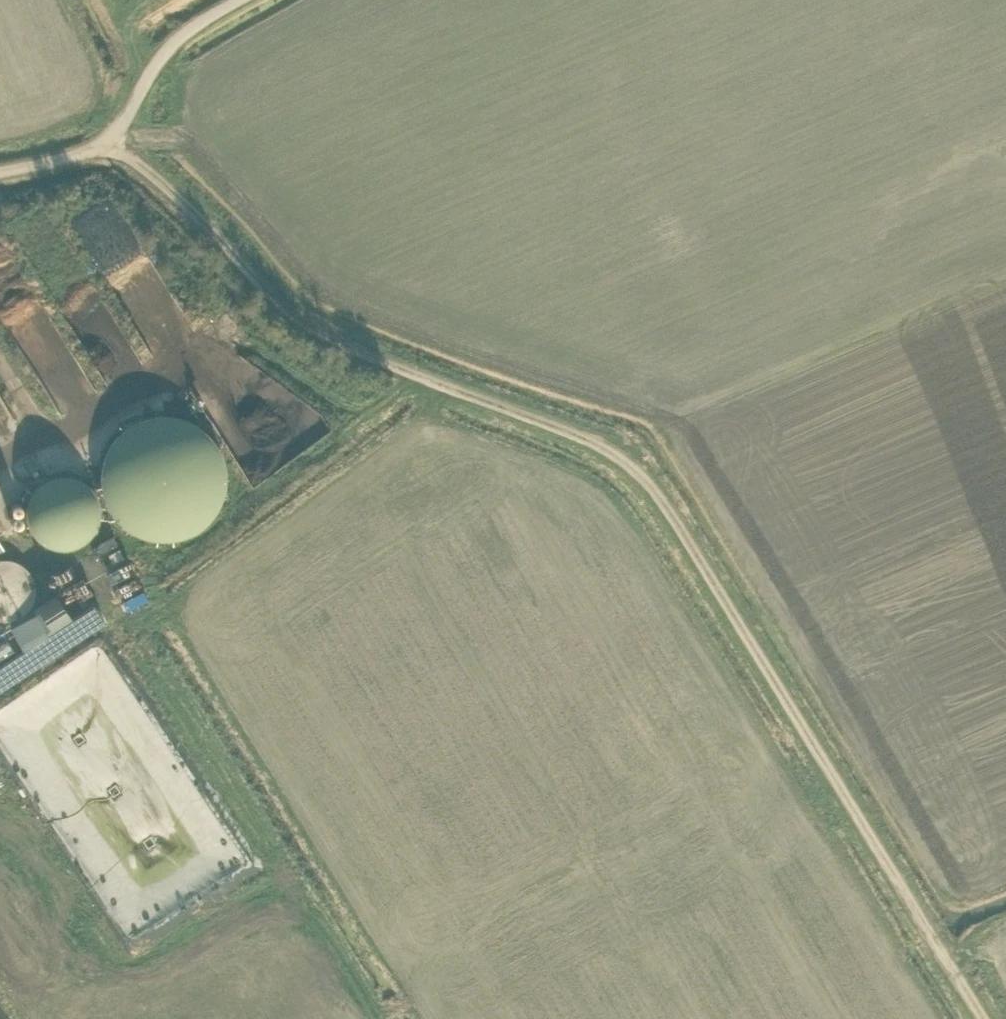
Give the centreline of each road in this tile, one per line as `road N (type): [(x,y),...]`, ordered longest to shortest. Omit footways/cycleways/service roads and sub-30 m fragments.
road 1 (track): [(950,1018),(620,495),(452,434),(289,355),(249,325),(110,137)]
road 2 (unclassified): [(0,169),(110,137),(161,71),(251,0)]

